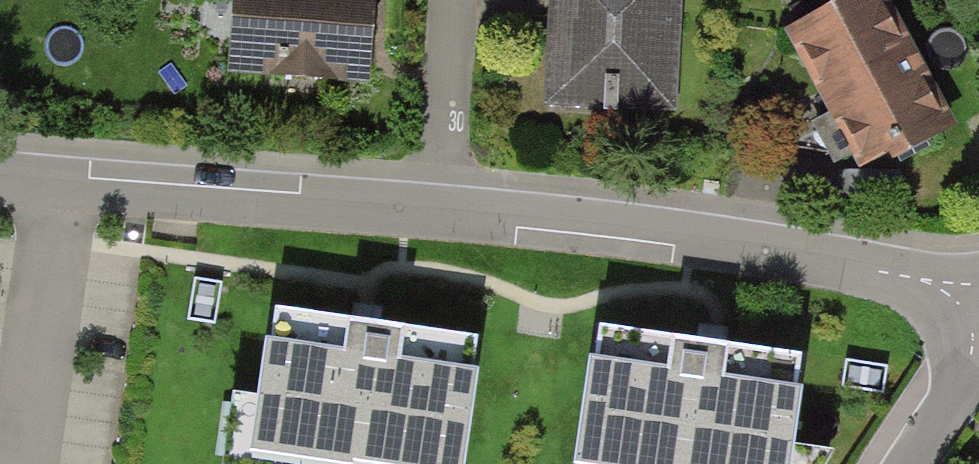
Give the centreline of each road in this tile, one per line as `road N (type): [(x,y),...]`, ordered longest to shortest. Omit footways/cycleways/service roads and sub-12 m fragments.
road 1 (residential): [(978,286),(638,228),(433,211)]
road 2 (residential): [(433,211),(0,179)]
road 3 (residential): [(433,211),(451,0)]
road 4 (residential): [(978,358),(912,463)]

